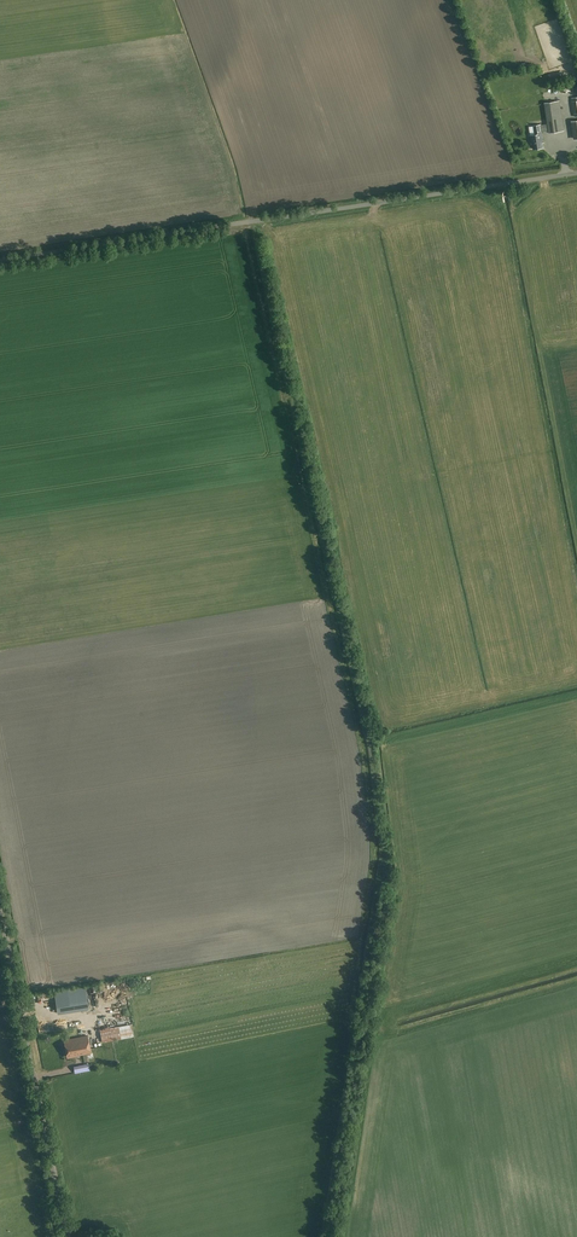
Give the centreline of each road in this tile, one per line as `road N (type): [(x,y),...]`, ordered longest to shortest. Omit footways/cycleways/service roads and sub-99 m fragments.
road 1 (track): [(249,221),(366,742),(378,830),(330,1236)]
road 2 (unclassified): [(576,172),(0,260)]
road 3 (unclassified): [(67,1236),(0,910)]

